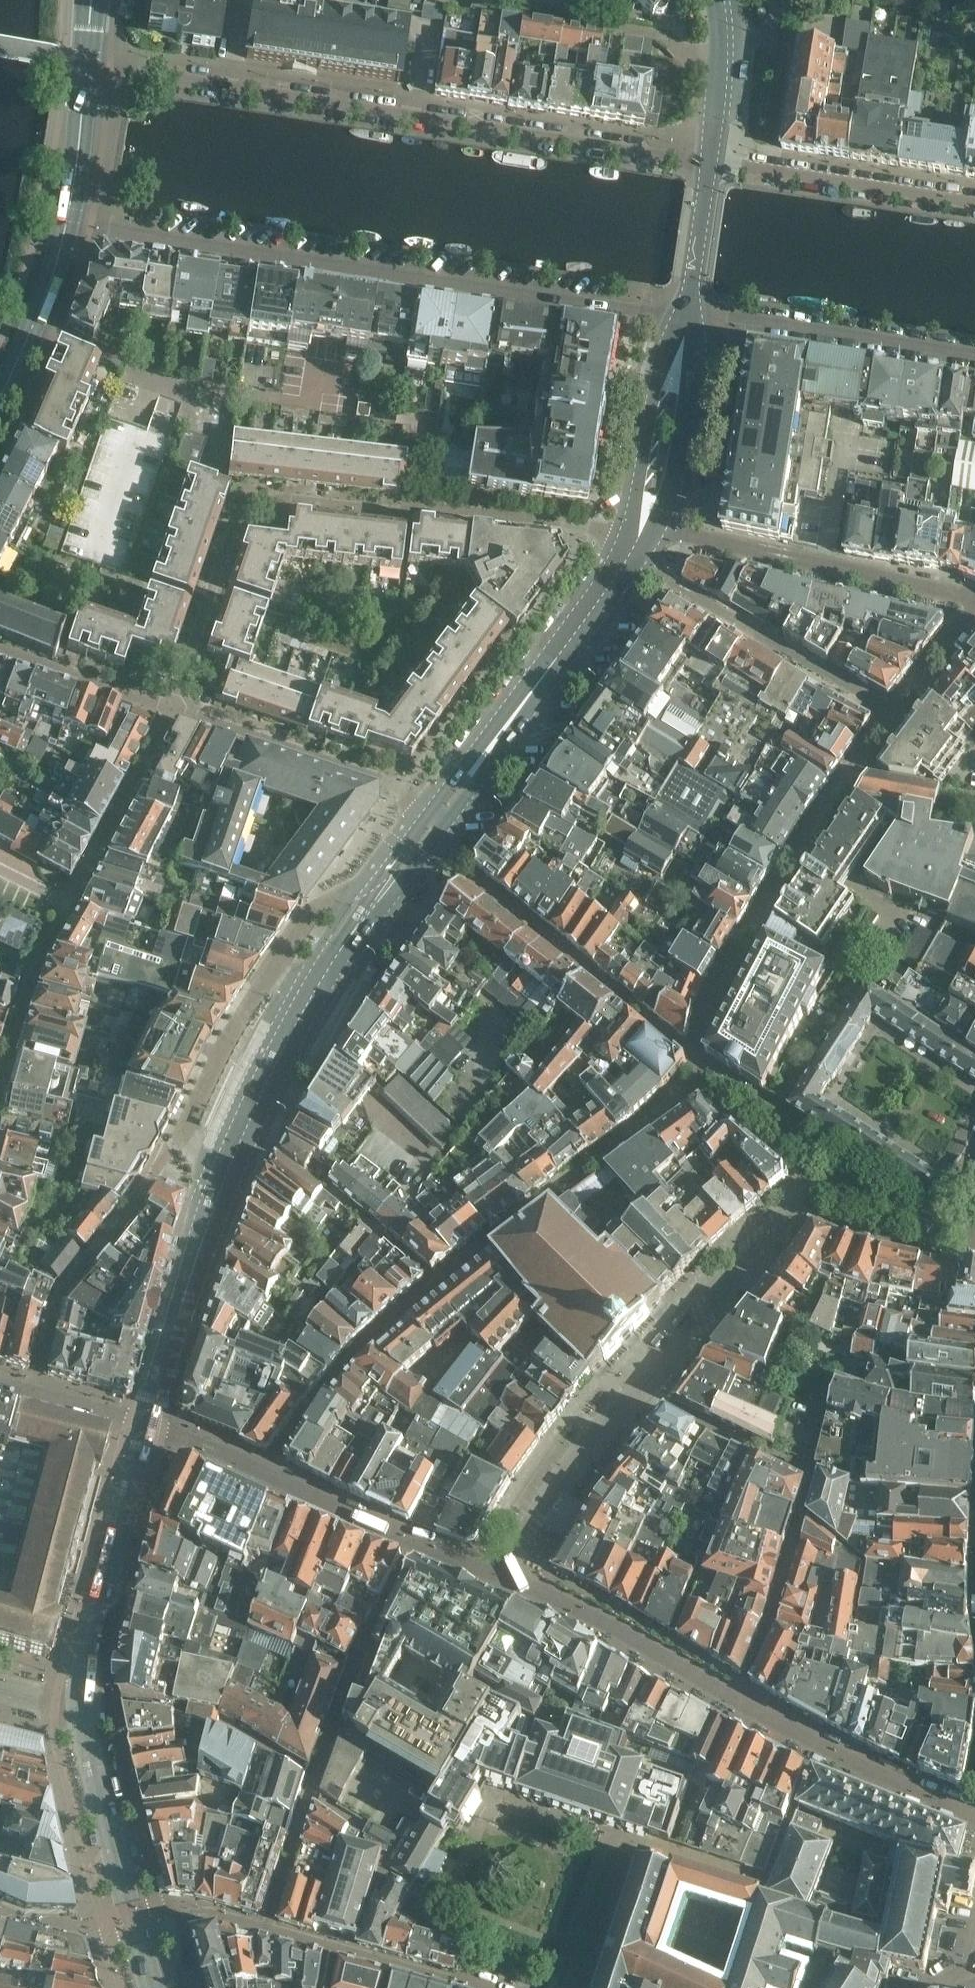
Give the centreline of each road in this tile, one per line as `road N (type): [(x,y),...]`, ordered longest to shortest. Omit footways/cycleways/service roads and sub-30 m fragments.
road 1 (residential): [(68,217),(689,321)]
road 2 (residential): [(708,159),(89,61)]
road 3 (residential): [(646,531),(249,494),(177,703)]
road 4 (residential): [(177,703),(34,974),(0,1078)]
road 5 (residential): [(386,892),(310,914),(226,1046),(179,1135),(209,1200)]
road 6 (tertiary): [(209,1200),(386,892)]
road 7 (tertiary): [(452,793),(646,531)]
road 8 (tertiary): [(152,1987),(77,1702)]
road 9 (tertiary): [(77,1702),(150,1420)]
road 10 (residential): [(177,703),(452,793)]
road 11 (residential): [(689,321),(974,360)]
road 12 (residential): [(974,199),(708,159)]
road 13 (tertiary): [(150,1420),(209,1200)]
road 14 (tertiary): [(646,531),(689,321)]
road 15 (residential): [(0,647),(177,703)]
road 16 (tertiary): [(0,388),(68,217)]
road 17 (tertiary): [(689,321),(708,159)]
road 18 (tertiary): [(708,159),(725,50),(719,0)]
road 19 (tertiary): [(68,217),(89,61)]
road 20 (residential): [(0,1382),(150,1420)]

